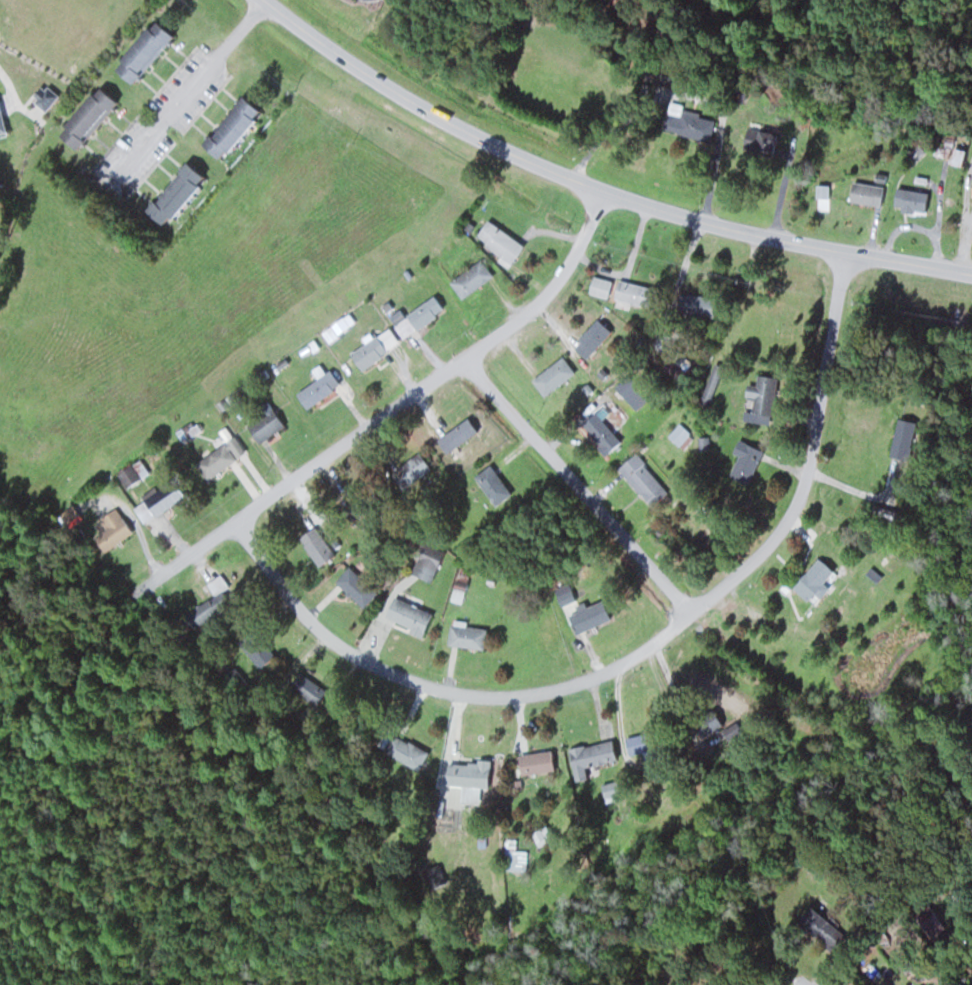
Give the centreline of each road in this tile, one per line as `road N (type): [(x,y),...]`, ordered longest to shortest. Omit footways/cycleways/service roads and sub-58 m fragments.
road 1 (residential): [(845,254),(800,502),(778,539),(627,662),(565,688),(507,697),(452,692),(391,673),(344,648),(303,612),(234,523)]
road 2 (primary): [(971,273),(703,222),(604,190),(449,121),(270,0)]
road 3 (residential): [(132,594),(543,301),(604,190)]
road 4 (residential): [(692,612),(466,359)]
road 5 (residential): [(265,0),(112,177)]

